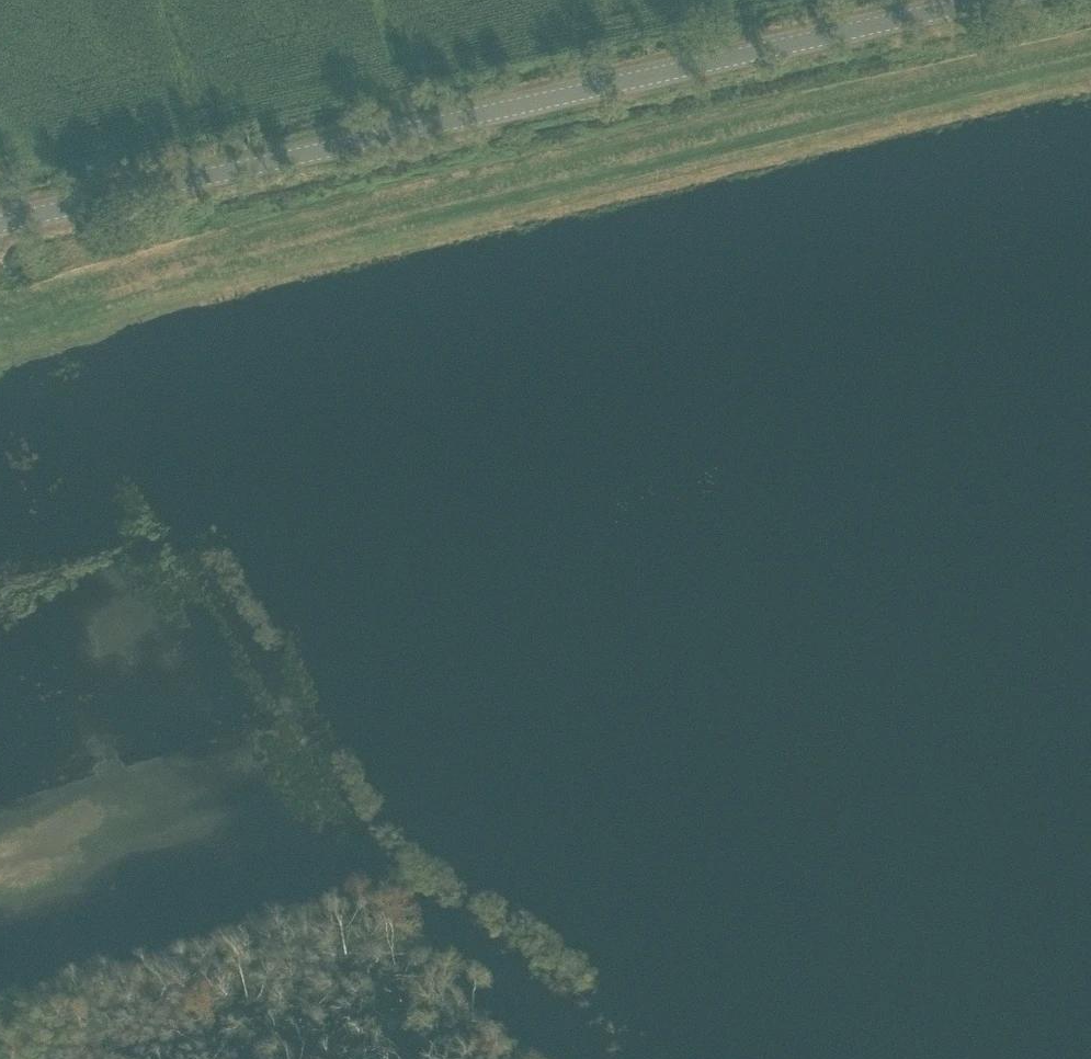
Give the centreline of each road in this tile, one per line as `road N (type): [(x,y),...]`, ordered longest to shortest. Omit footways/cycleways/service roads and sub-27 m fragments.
road 1 (unclassified): [(0,227),(988,0)]

